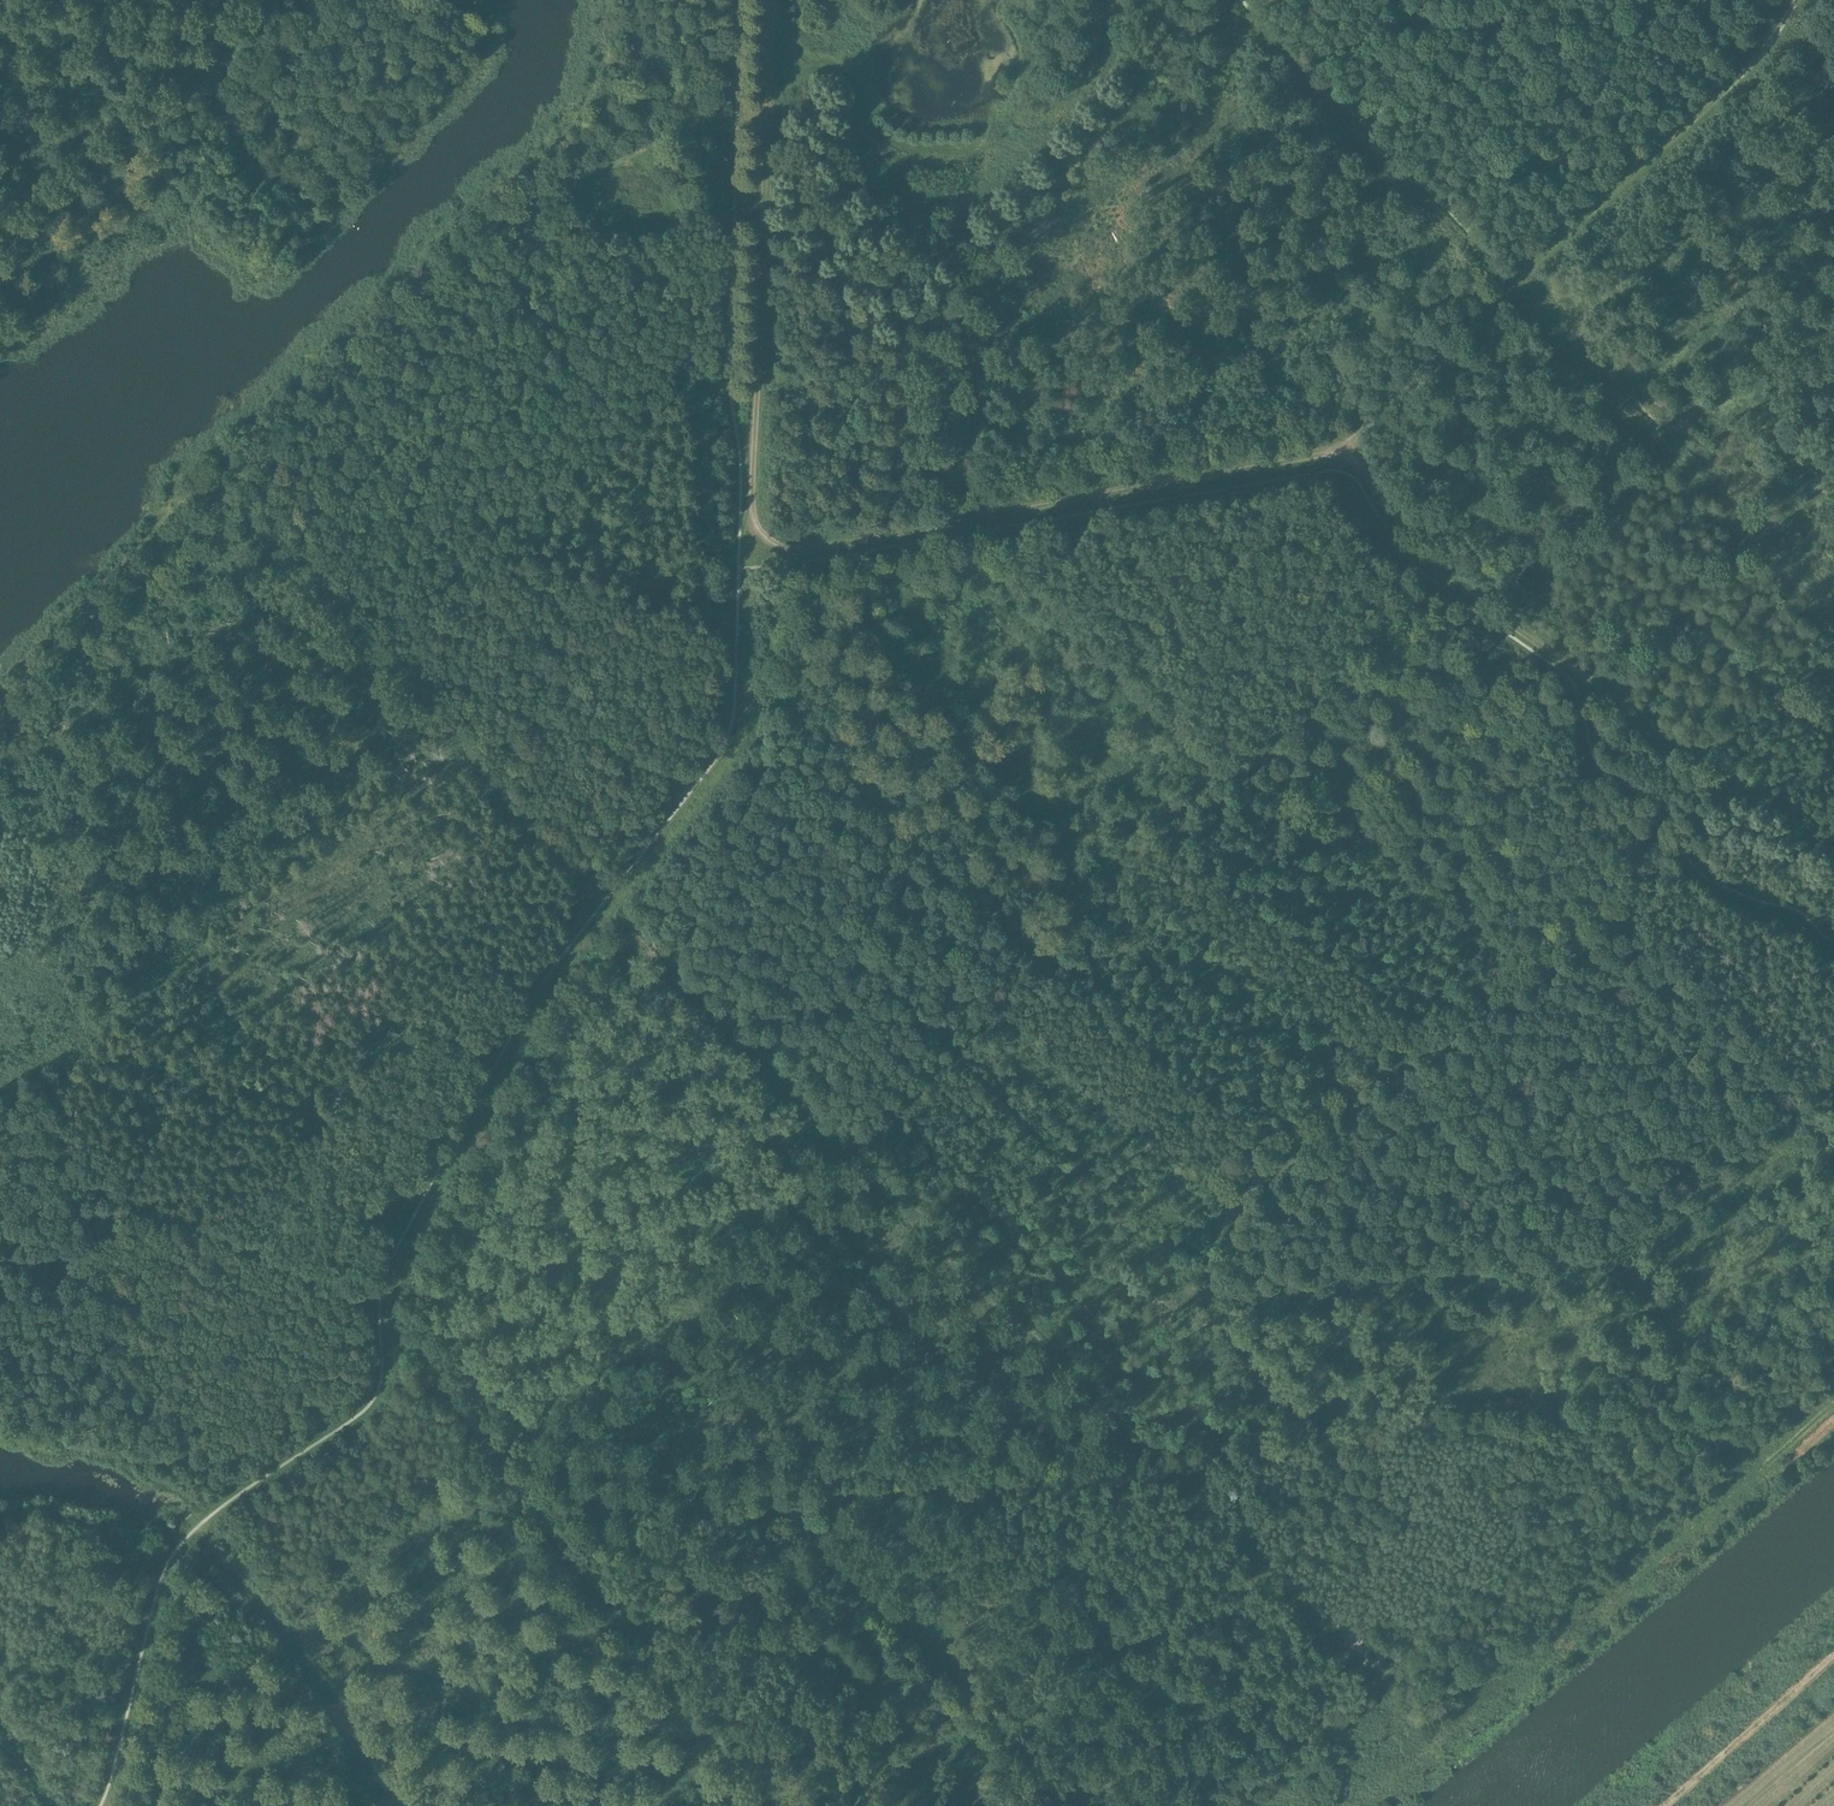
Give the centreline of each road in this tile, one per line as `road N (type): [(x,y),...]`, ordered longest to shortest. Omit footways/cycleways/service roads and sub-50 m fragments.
road 1 (track): [(1576,673),(1446,579),(1346,454),(1336,452),(816,551),(779,549),(754,519),(771,0)]
road 2 (track): [(1340,471),(1346,454),(1500,292),(1773,40),(1799,0)]
road 3 (track): [(1572,680),(1576,673),(1833,847)]
road 4 (track): [(1833,1657),(1666,1805)]
road 5 (track): [(754,519),(747,723)]

